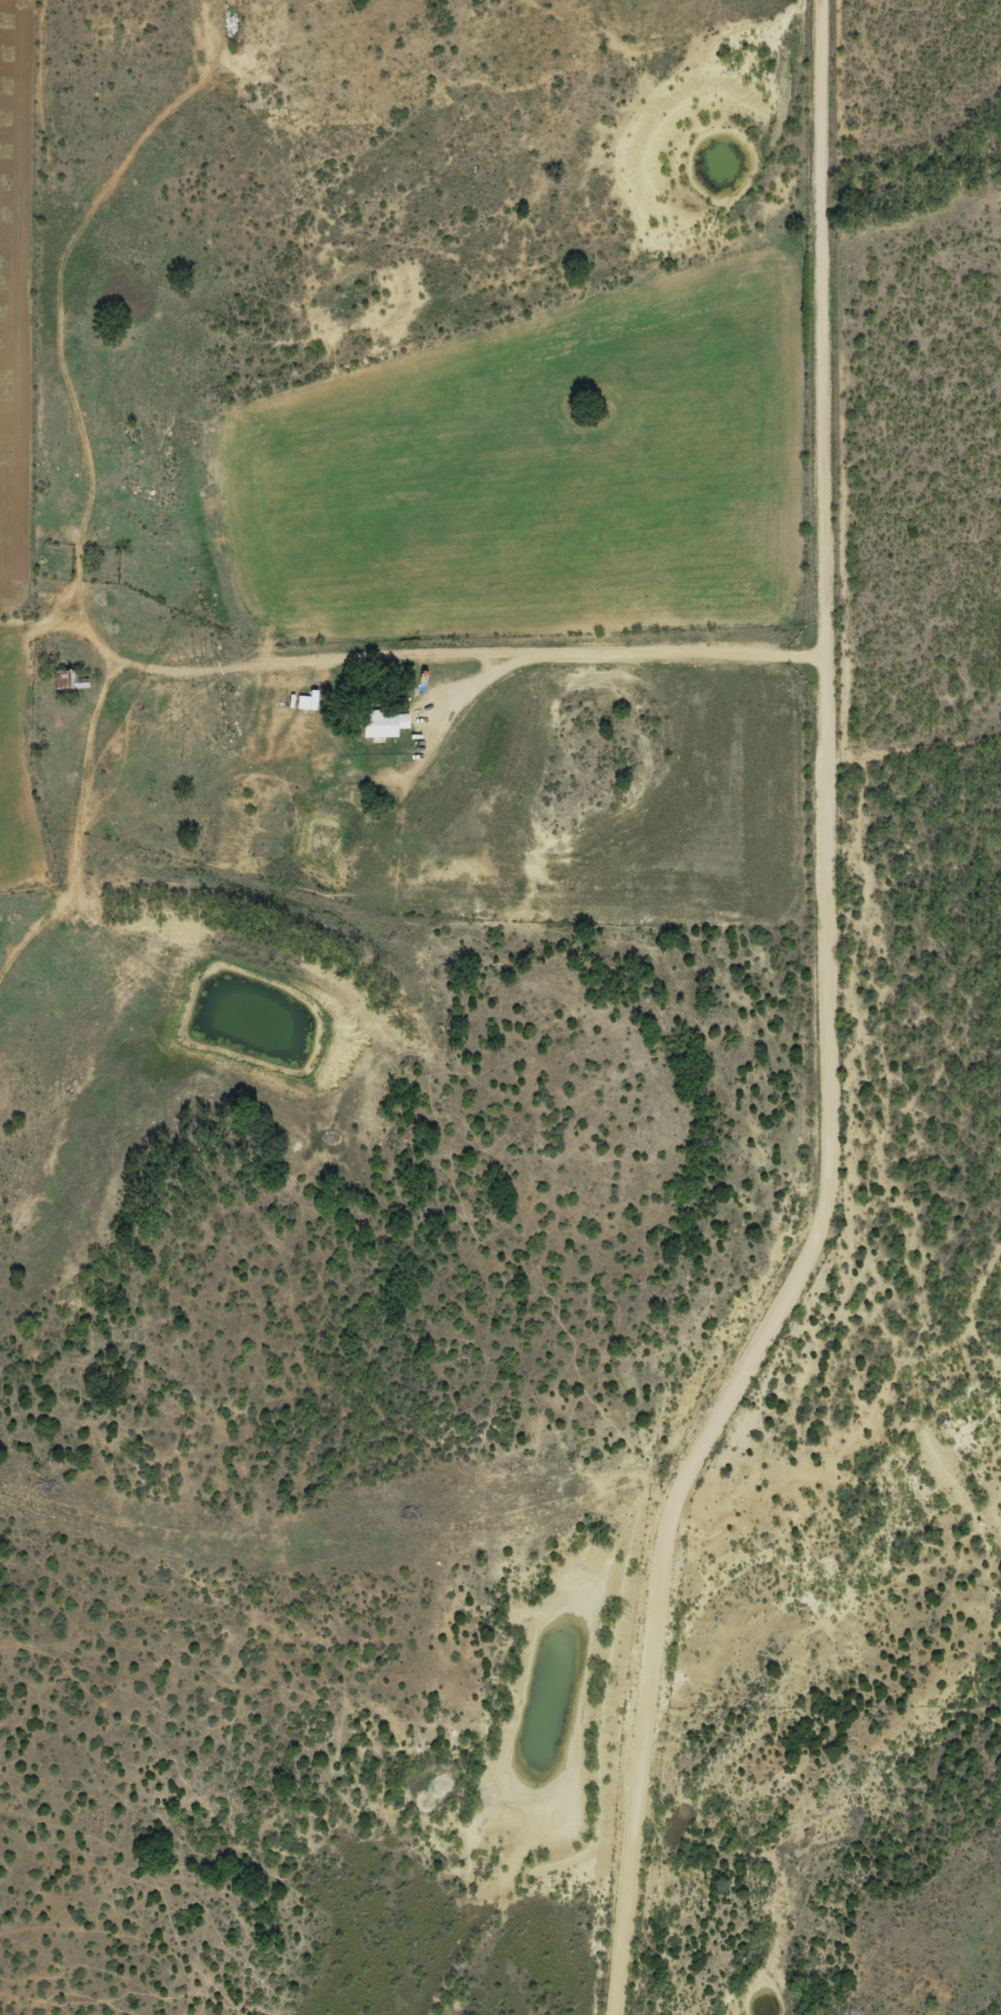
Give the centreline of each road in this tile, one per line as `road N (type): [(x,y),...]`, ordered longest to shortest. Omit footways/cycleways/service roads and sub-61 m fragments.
road 1 (residential): [(653,2014),(695,1561),(849,1185),(853,0)]

